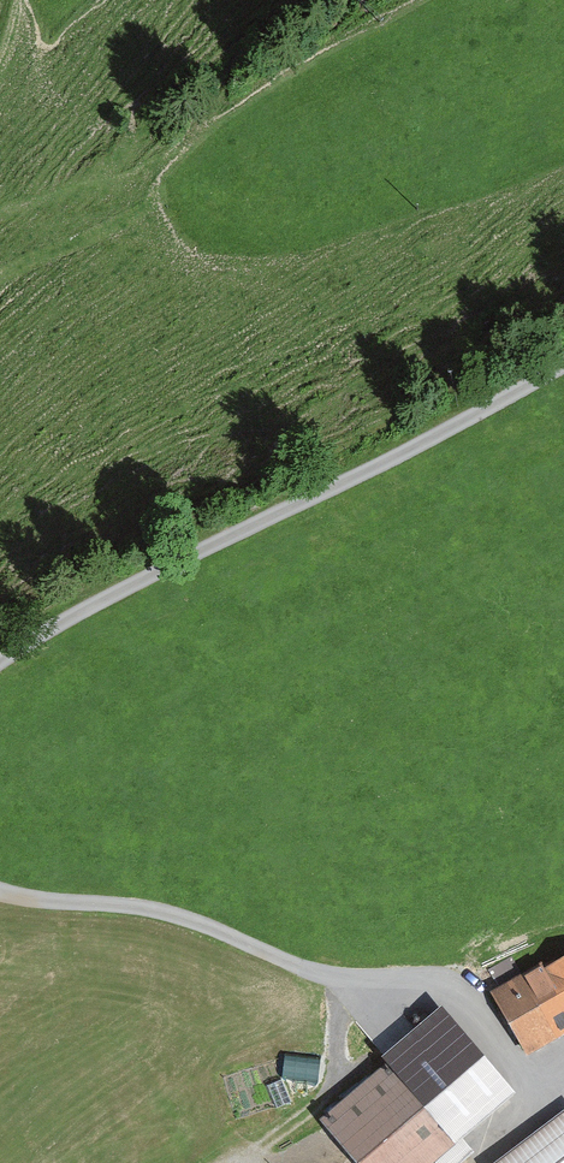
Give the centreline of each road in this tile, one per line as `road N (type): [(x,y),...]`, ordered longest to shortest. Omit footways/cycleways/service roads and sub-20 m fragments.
road 1 (unclassified): [(563,361),(0,662)]
road 2 (track): [(414,0),(200,135),(111,227),(0,277)]
road 3 (unclassified): [(0,892),(171,913),(341,983),(444,992)]
road 4 (track): [(341,983),(337,1084),(234,1162)]

